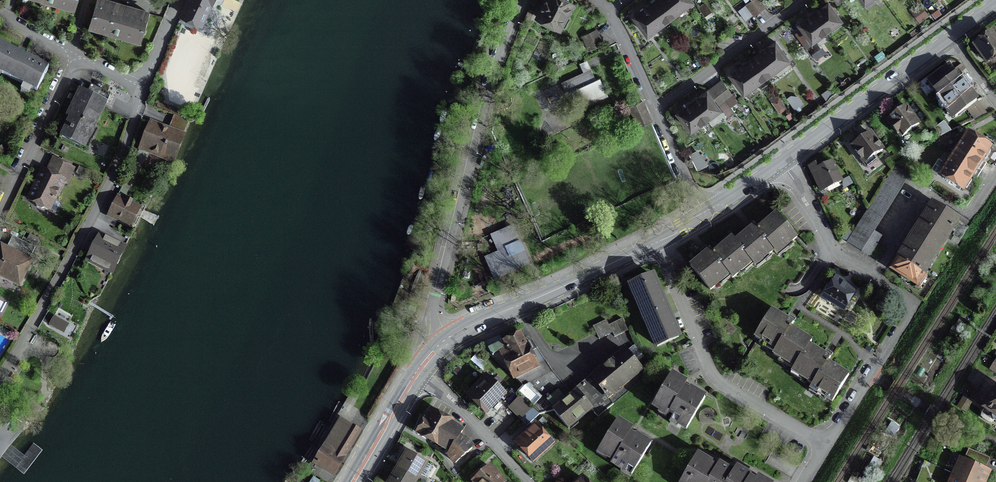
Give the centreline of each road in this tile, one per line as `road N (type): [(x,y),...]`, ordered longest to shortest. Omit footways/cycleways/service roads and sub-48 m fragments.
road 1 (residential): [(523,0),(494,76),(436,301),(448,341)]
road 2 (residential): [(144,88),(122,156),(0,378)]
road 3 (residential): [(826,444),(721,386),(657,243)]
road 4 (primary): [(657,243),(448,341)]
road 5 (primary): [(950,38),(782,163)]
road 6 (residential): [(873,280),(905,301),(905,322),(826,444)]
road 7 (residential): [(995,173),(969,215),(924,200),(873,280)]
road 8 (residential): [(804,0),(655,109)]
road 9 (residential): [(73,53),(0,210)]
road 10 (residential): [(422,367),(527,481)]
road 11 (residential): [(782,163),(835,255),(873,280)]
road 12 (primary): [(353,481),(422,367)]

